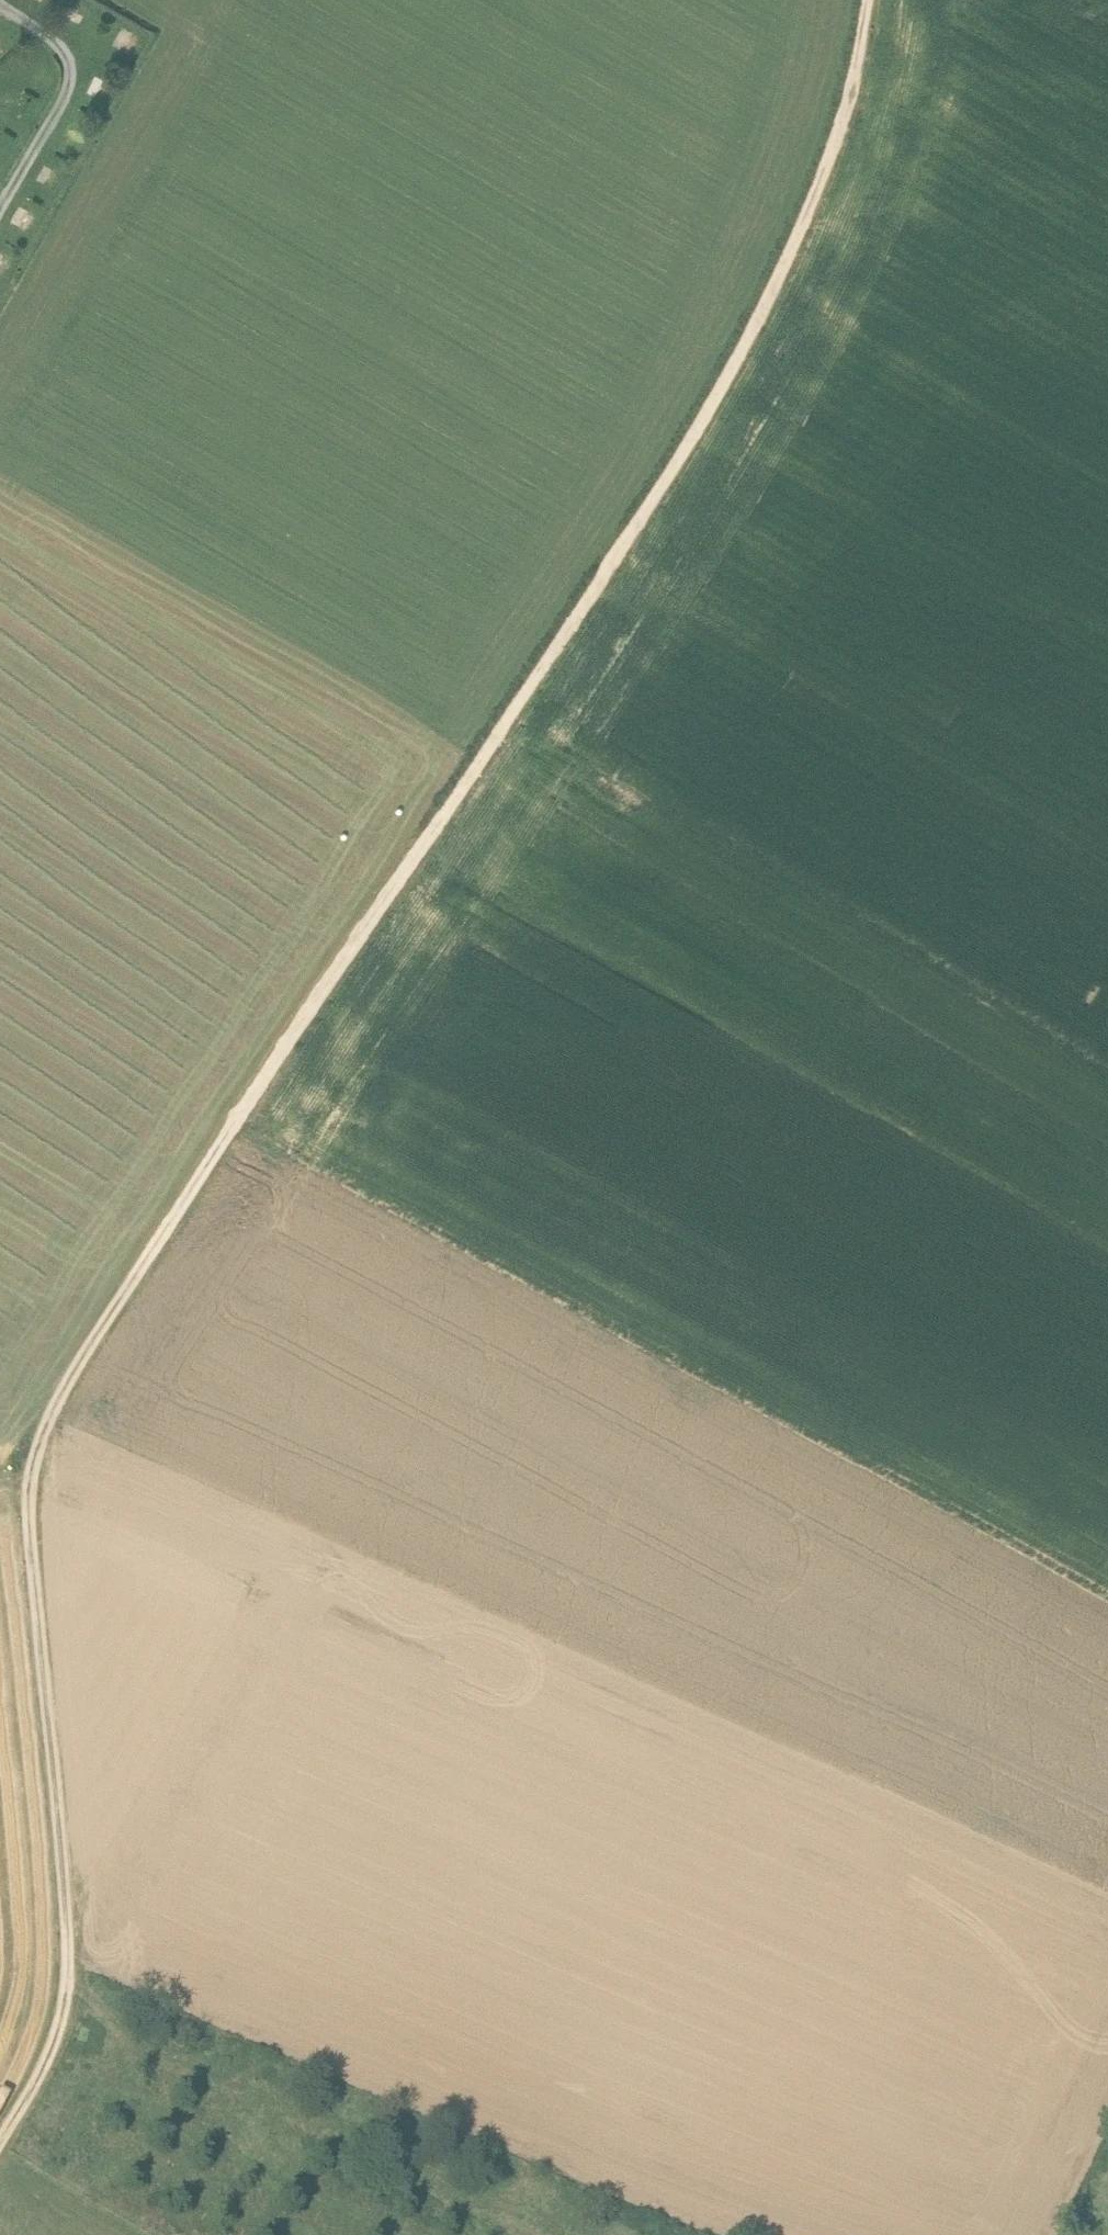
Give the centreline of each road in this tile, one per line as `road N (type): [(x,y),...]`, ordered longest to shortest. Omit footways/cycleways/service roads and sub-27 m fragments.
road 1 (track): [(864,0),(832,142),(732,361),(118,1304),(40,1441),(25,1515),(67,1943),(65,2005),(0,2133)]

